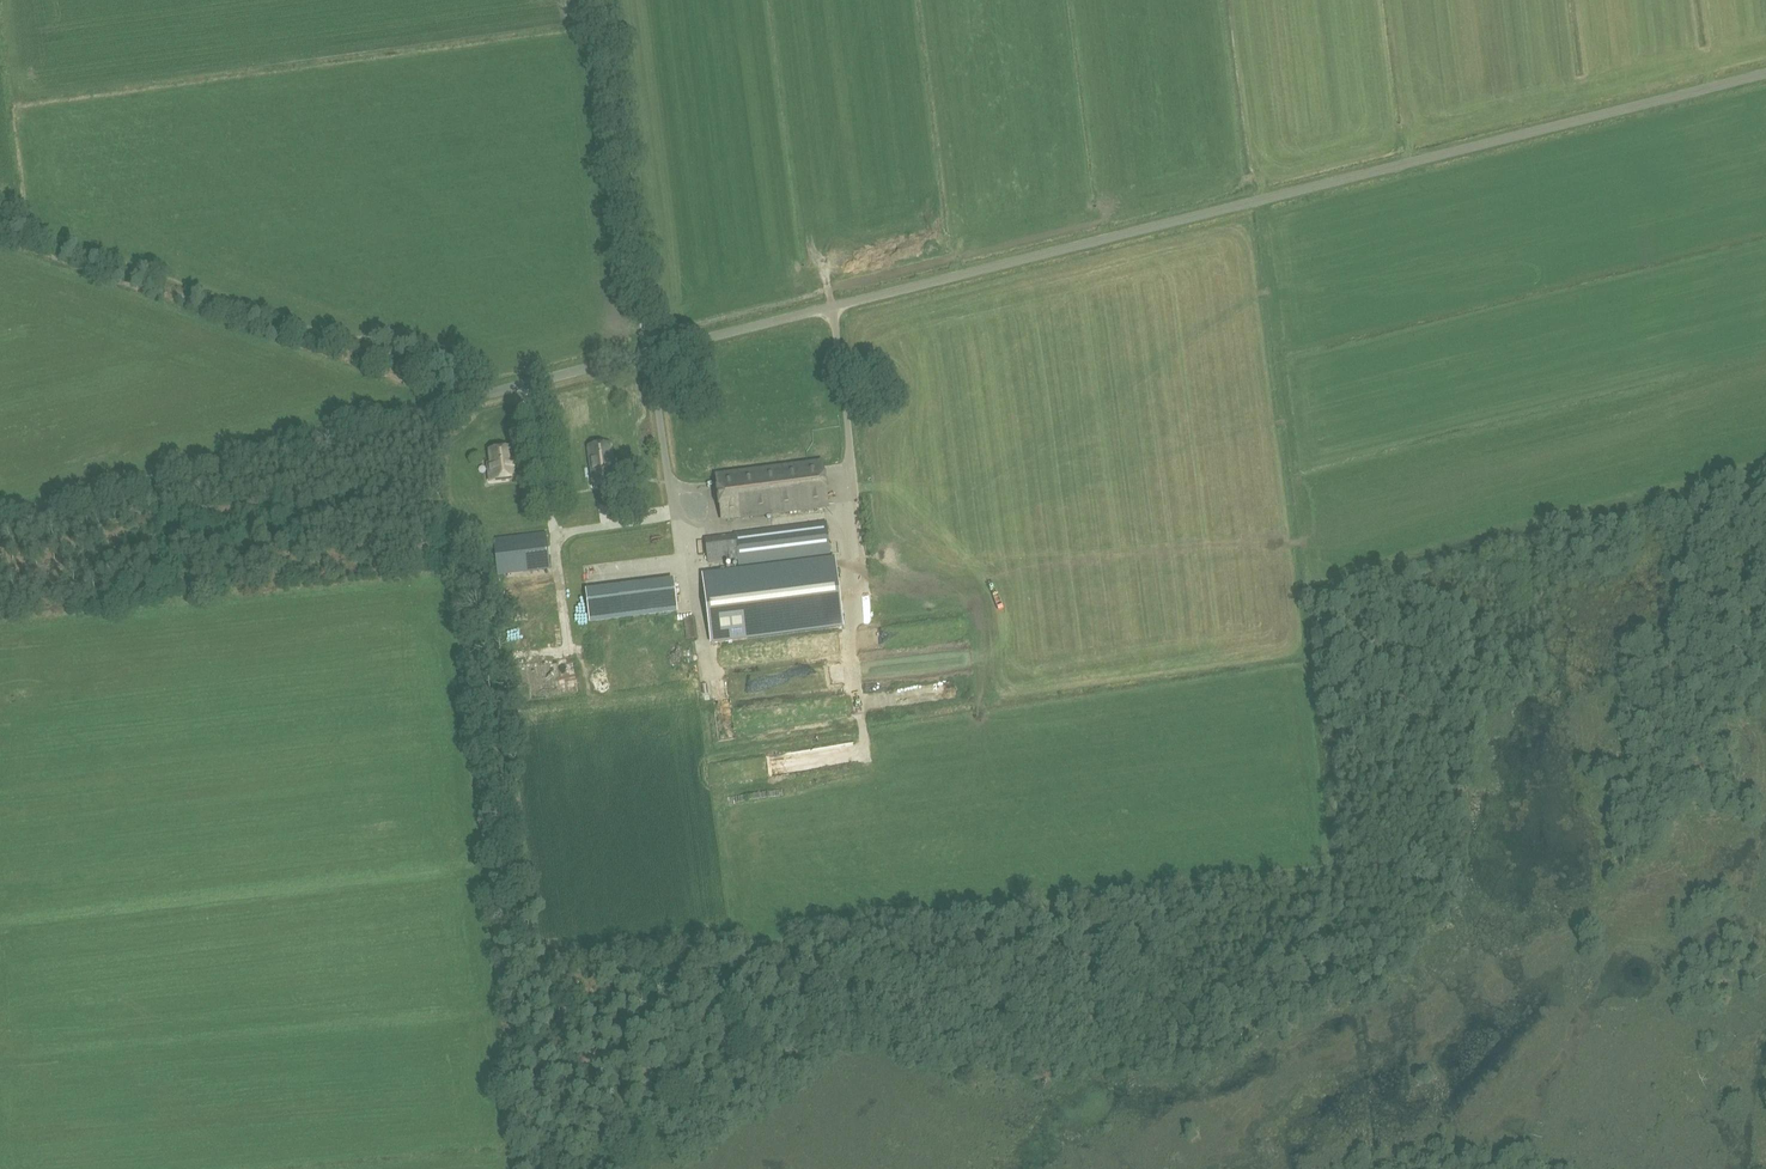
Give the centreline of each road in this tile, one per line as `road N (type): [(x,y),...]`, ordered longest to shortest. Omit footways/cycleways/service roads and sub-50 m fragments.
road 1 (unclassified): [(0,514),(1765,74)]

